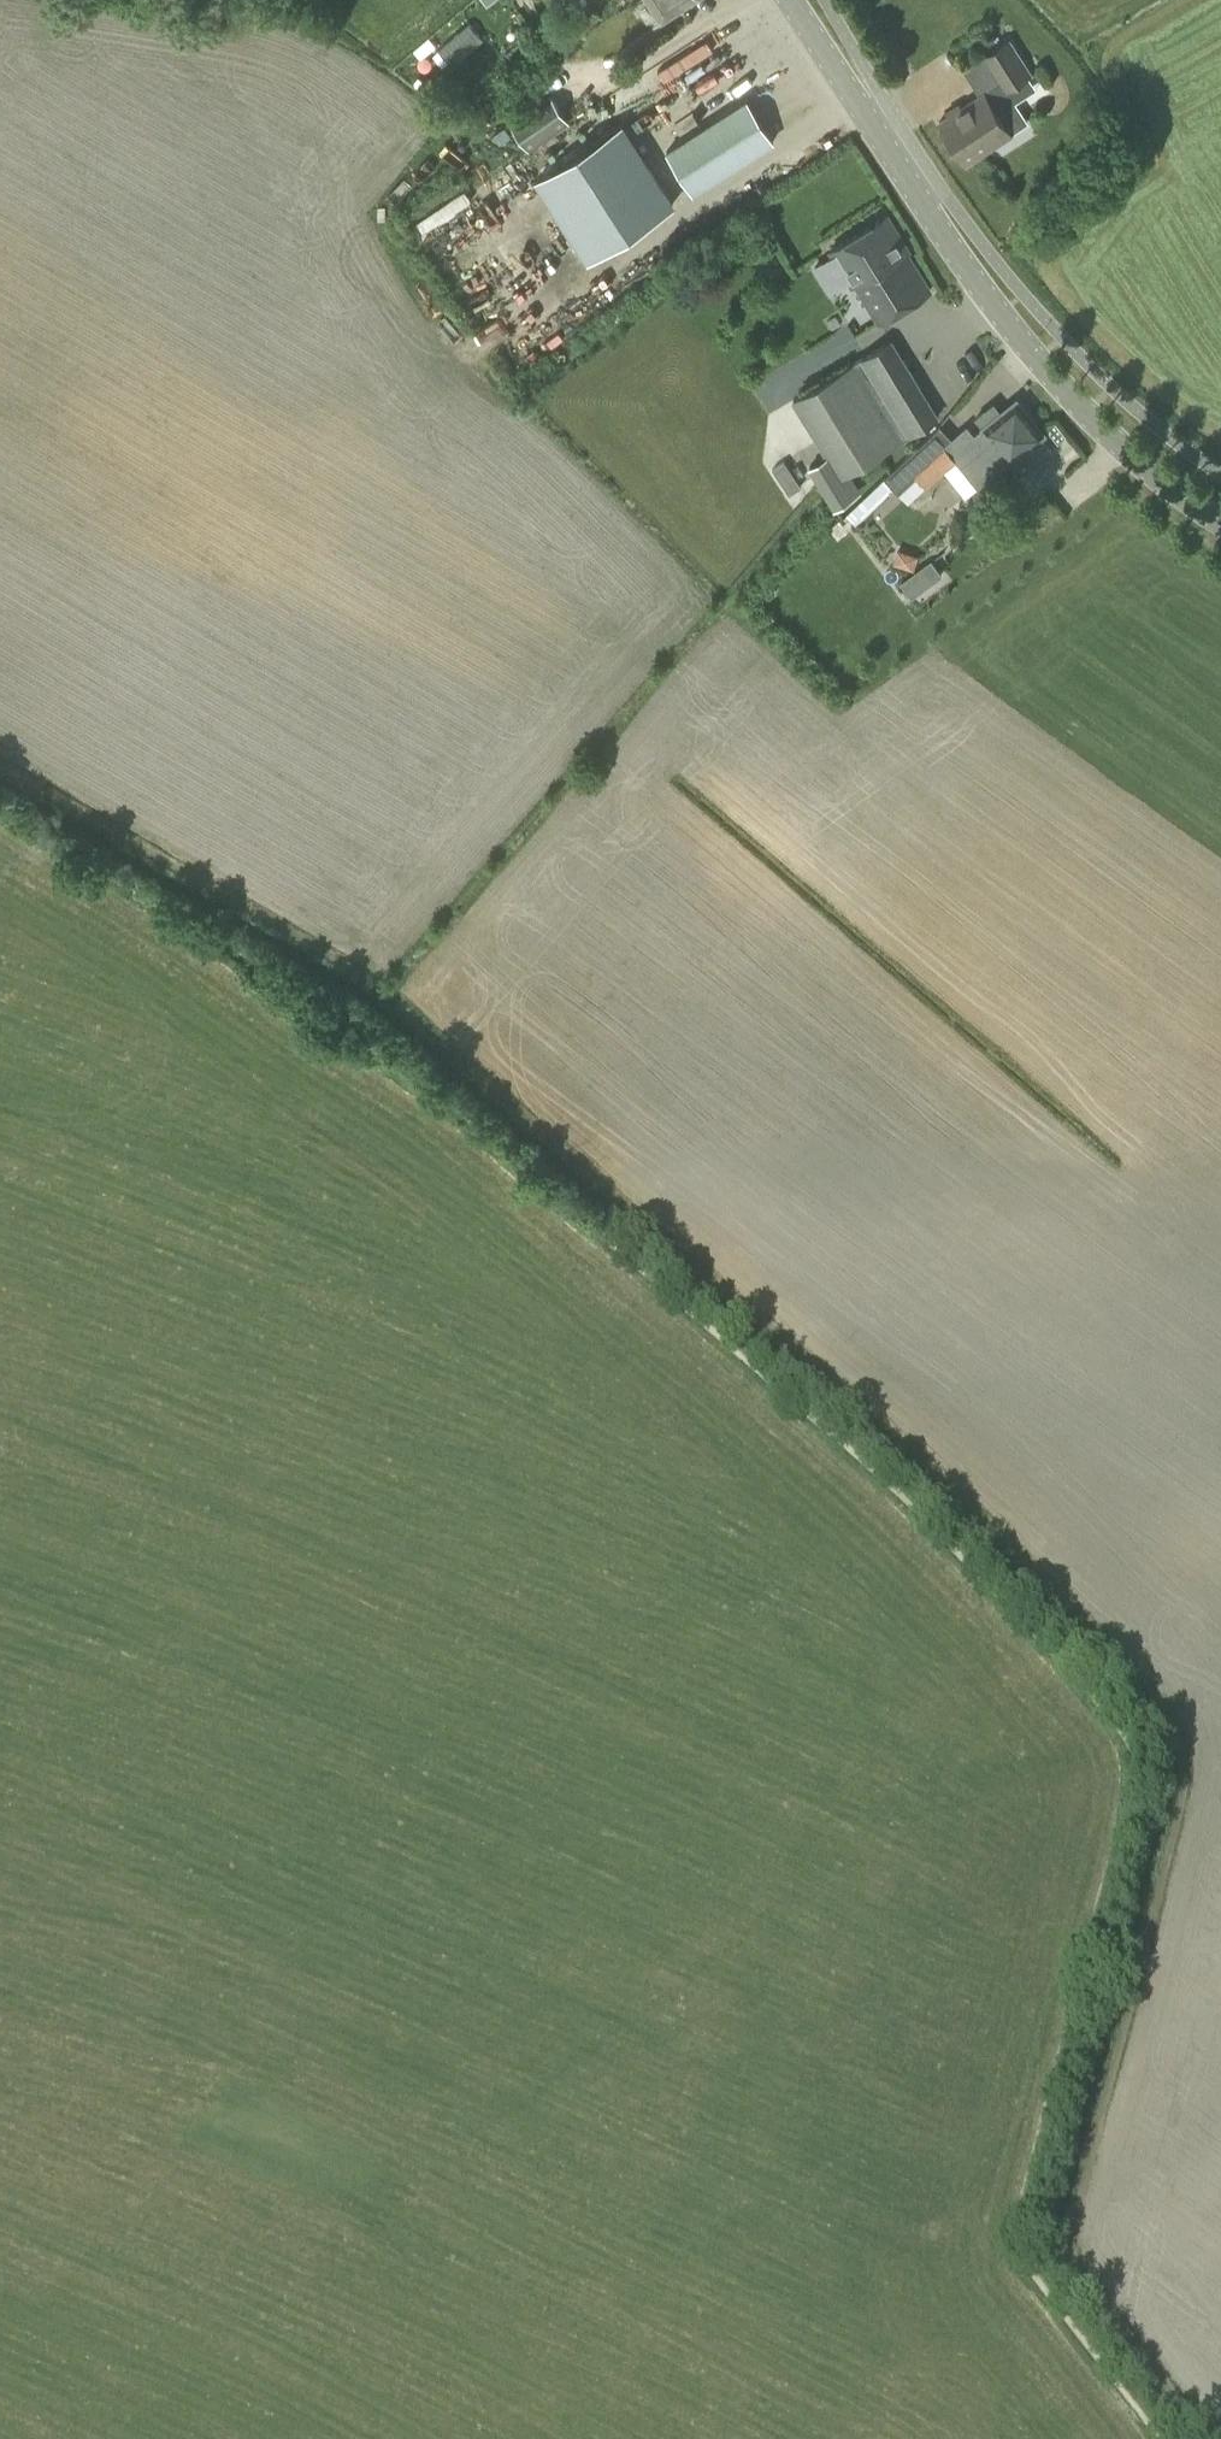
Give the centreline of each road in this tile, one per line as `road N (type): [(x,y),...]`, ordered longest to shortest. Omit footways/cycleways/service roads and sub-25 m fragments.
road 1 (secondary): [(796,0),(972,277),(1051,372),(1104,429),(1220,511)]

